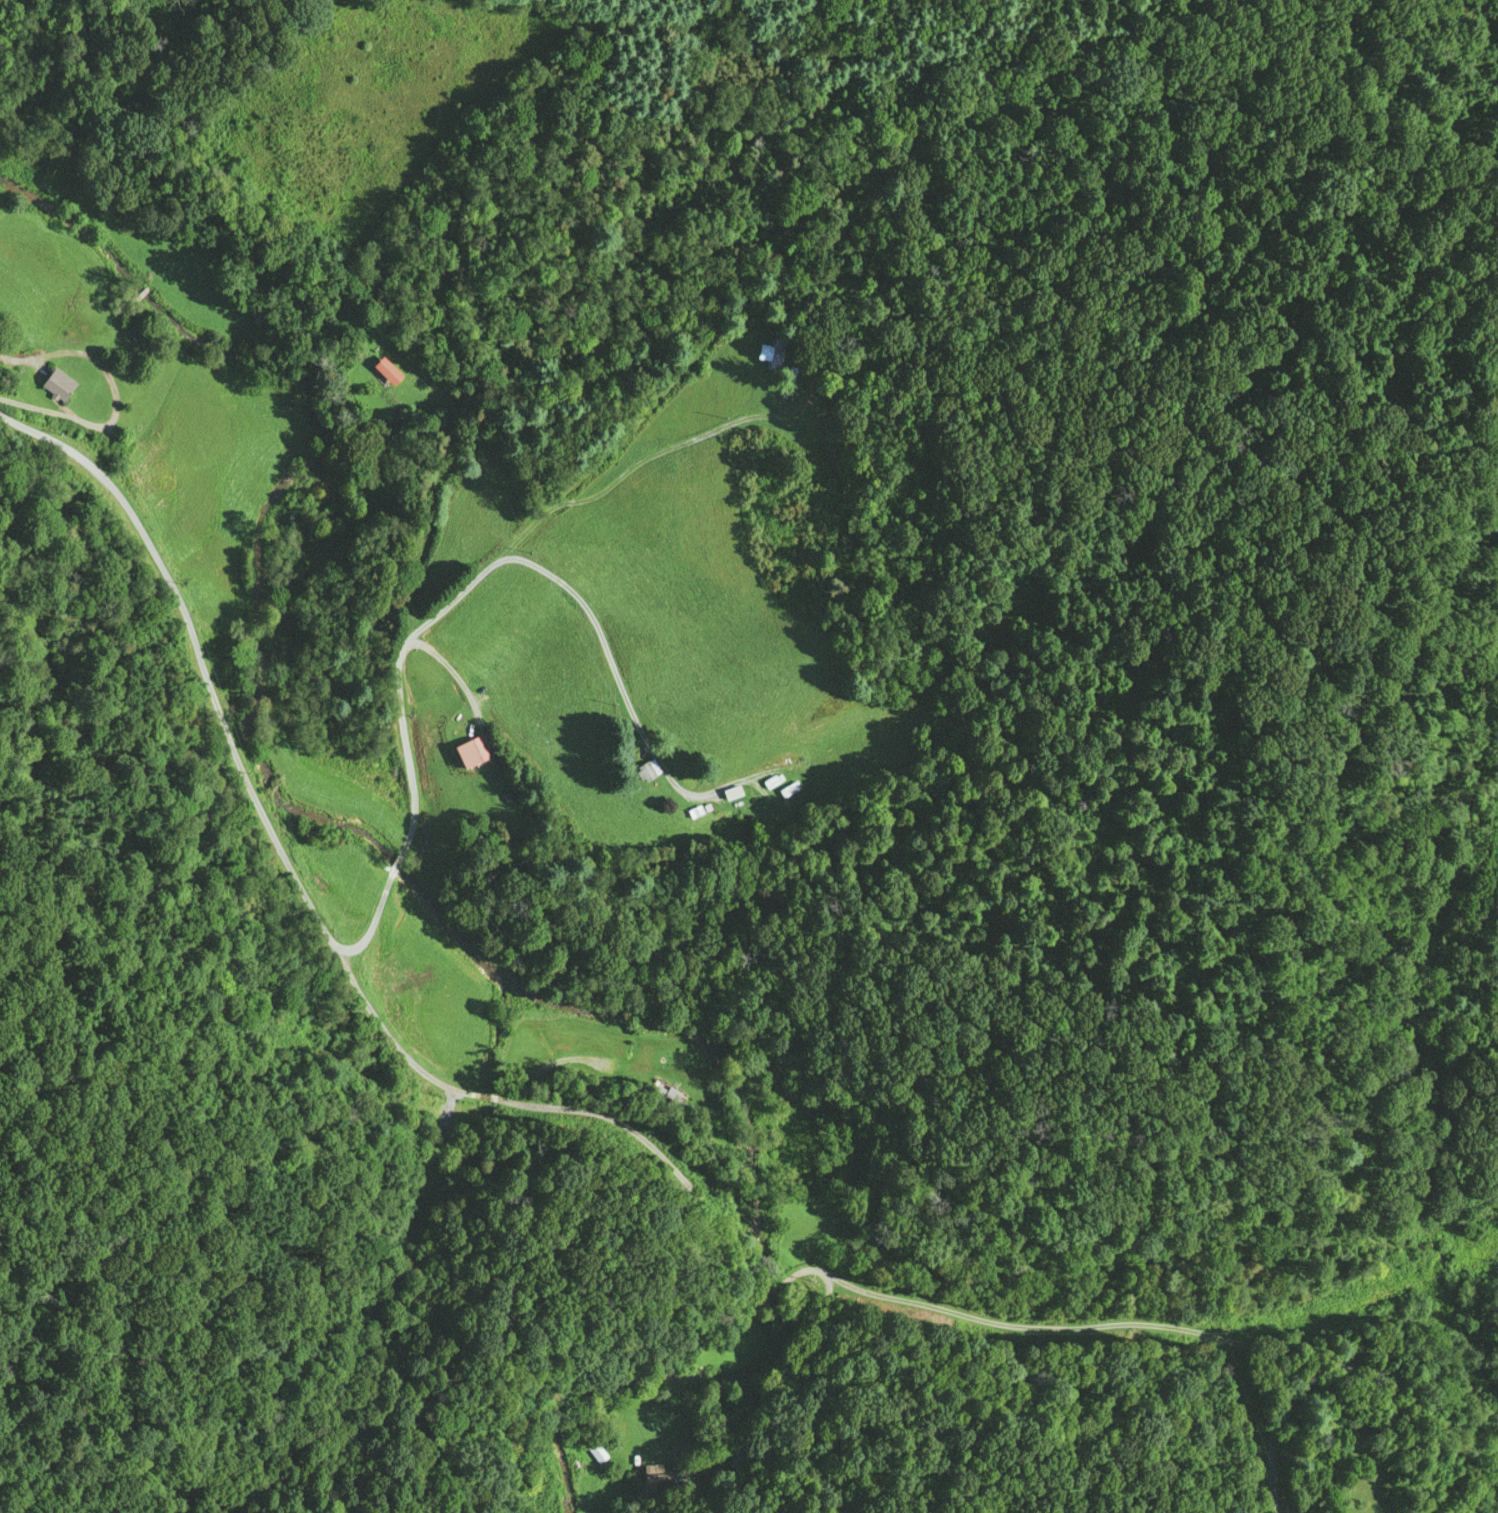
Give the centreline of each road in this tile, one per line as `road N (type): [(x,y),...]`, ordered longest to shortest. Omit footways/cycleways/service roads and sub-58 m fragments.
road 1 (residential): [(0,410),(96,468),(131,514),(182,605),(253,803),(356,991),(401,1051),(441,1083),(472,1093),(611,1116),(715,1209),(757,1299),(810,1275),(1016,1328),(1151,1322),(1335,1363),(1338,1375),(1304,1396),(1270,1442),(1278,1512)]
road 2 (residential): [(338,956),(368,928),(409,829),(394,680),(396,653),(410,631),(655,398),(713,324),(734,308),(923,265),(933,253),(928,215)]

